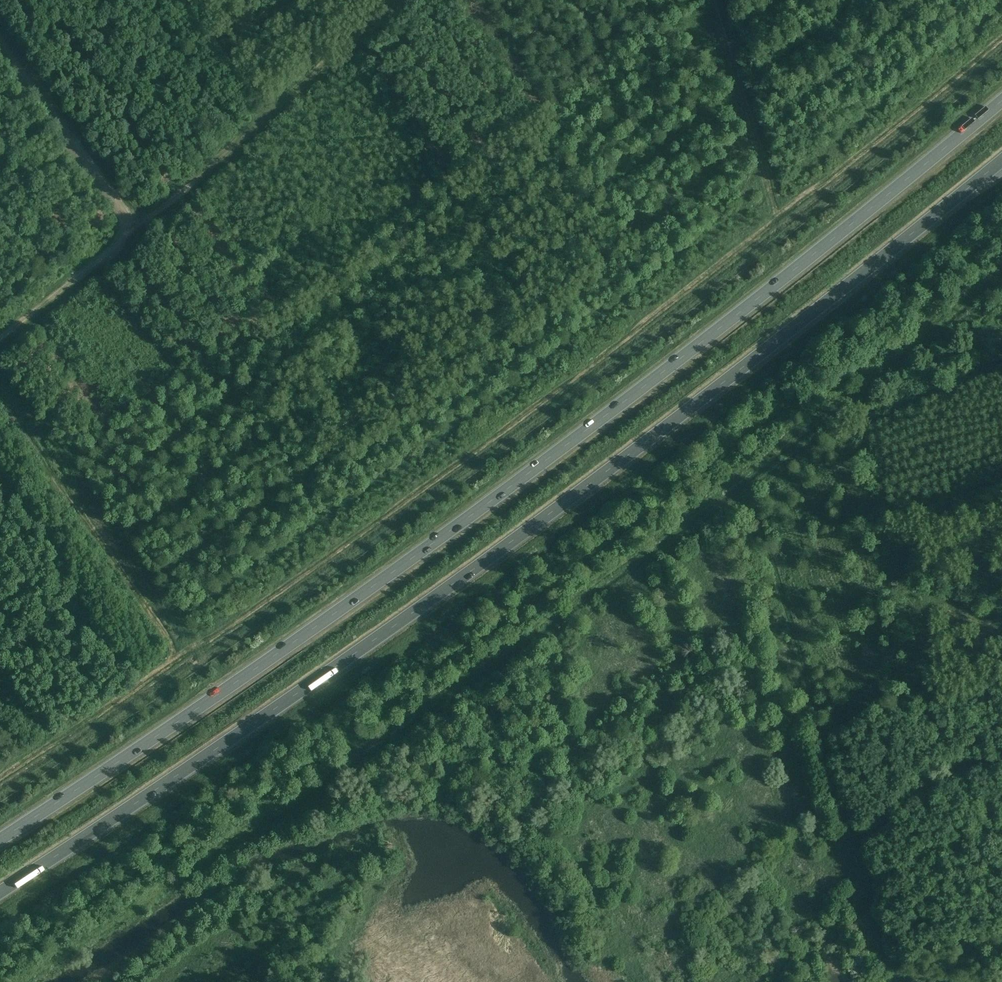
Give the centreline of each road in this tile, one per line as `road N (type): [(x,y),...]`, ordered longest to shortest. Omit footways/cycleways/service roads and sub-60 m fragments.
road 1 (trunk): [(1001,100),(539,466),(0,840)]
road 2 (trunk): [(0,890),(221,746),(633,454),(1001,161)]
road 3 (track): [(771,470),(755,502),(759,526),(852,827),(872,826),(931,783),(1001,767)]
road 4 (track): [(0,342),(395,0)]
road 5 (track): [(134,229),(0,34)]
road 6 (track): [(731,803),(759,870),(799,899),(836,863),(858,858),(852,827)]
road 7 (track): [(1001,832),(873,879),(858,858),(872,826)]

